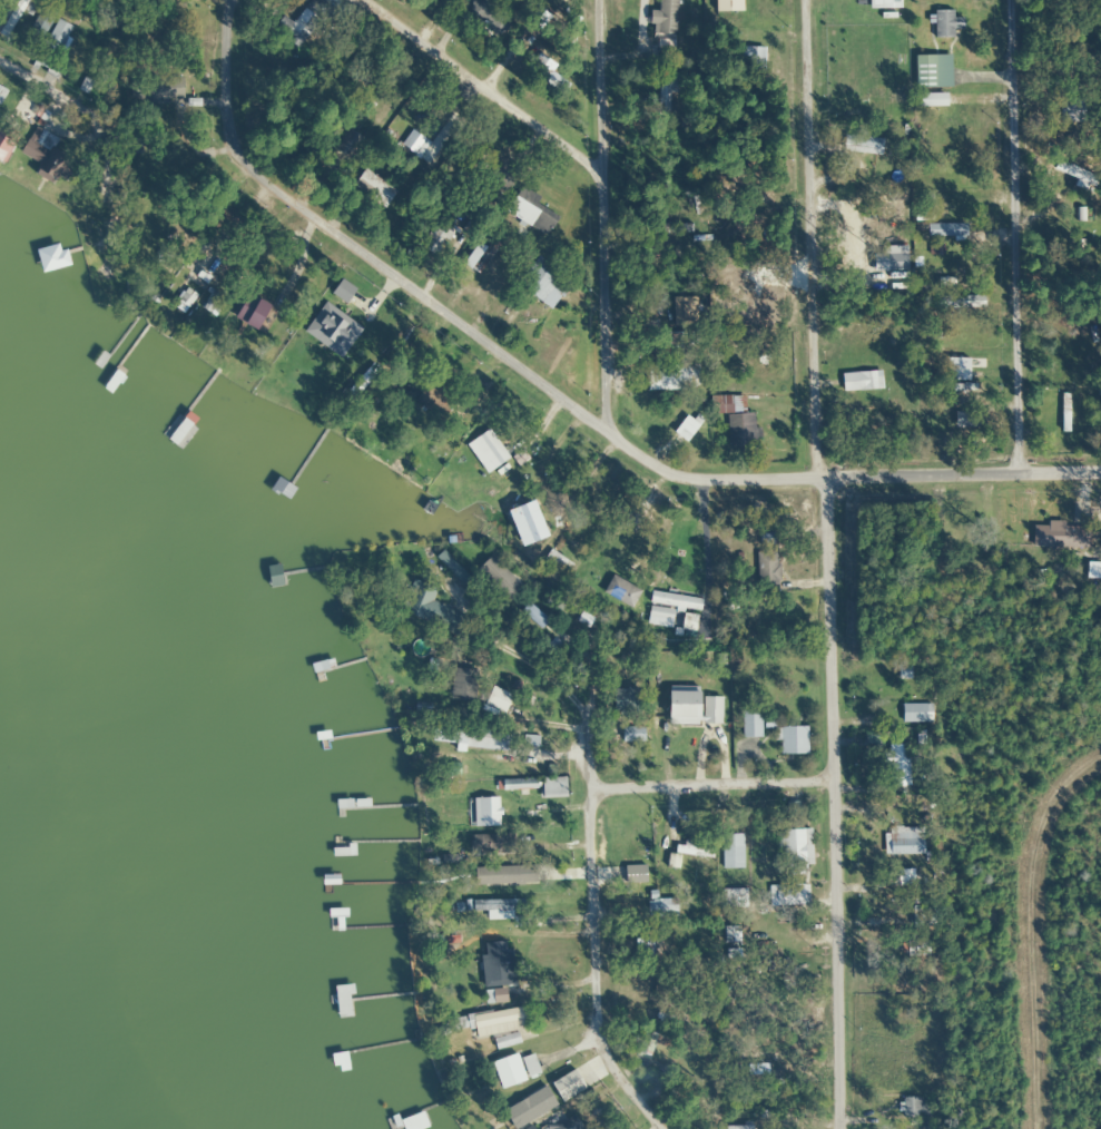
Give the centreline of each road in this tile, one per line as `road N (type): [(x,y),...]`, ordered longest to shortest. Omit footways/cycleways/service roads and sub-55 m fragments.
road 1 (residential): [(1100,434),(731,440),(603,453),(483,345),(235,163),(230,0)]
road 2 (residential): [(819,440),(834,1128)]
road 3 (residential): [(637,1128),(556,993),(594,665)]
road 4 (residential): [(603,453),(610,273),(588,256),(578,0)]
road 5 (residential): [(819,440),(812,0)]
road 6 (residential): [(974,434),(974,0)]
road 7 (residential): [(825,742),(586,738)]
road 8 (residential): [(582,112),(533,107),(380,0)]
road 9 (residential): [(0,115),(20,112),(194,220)]

